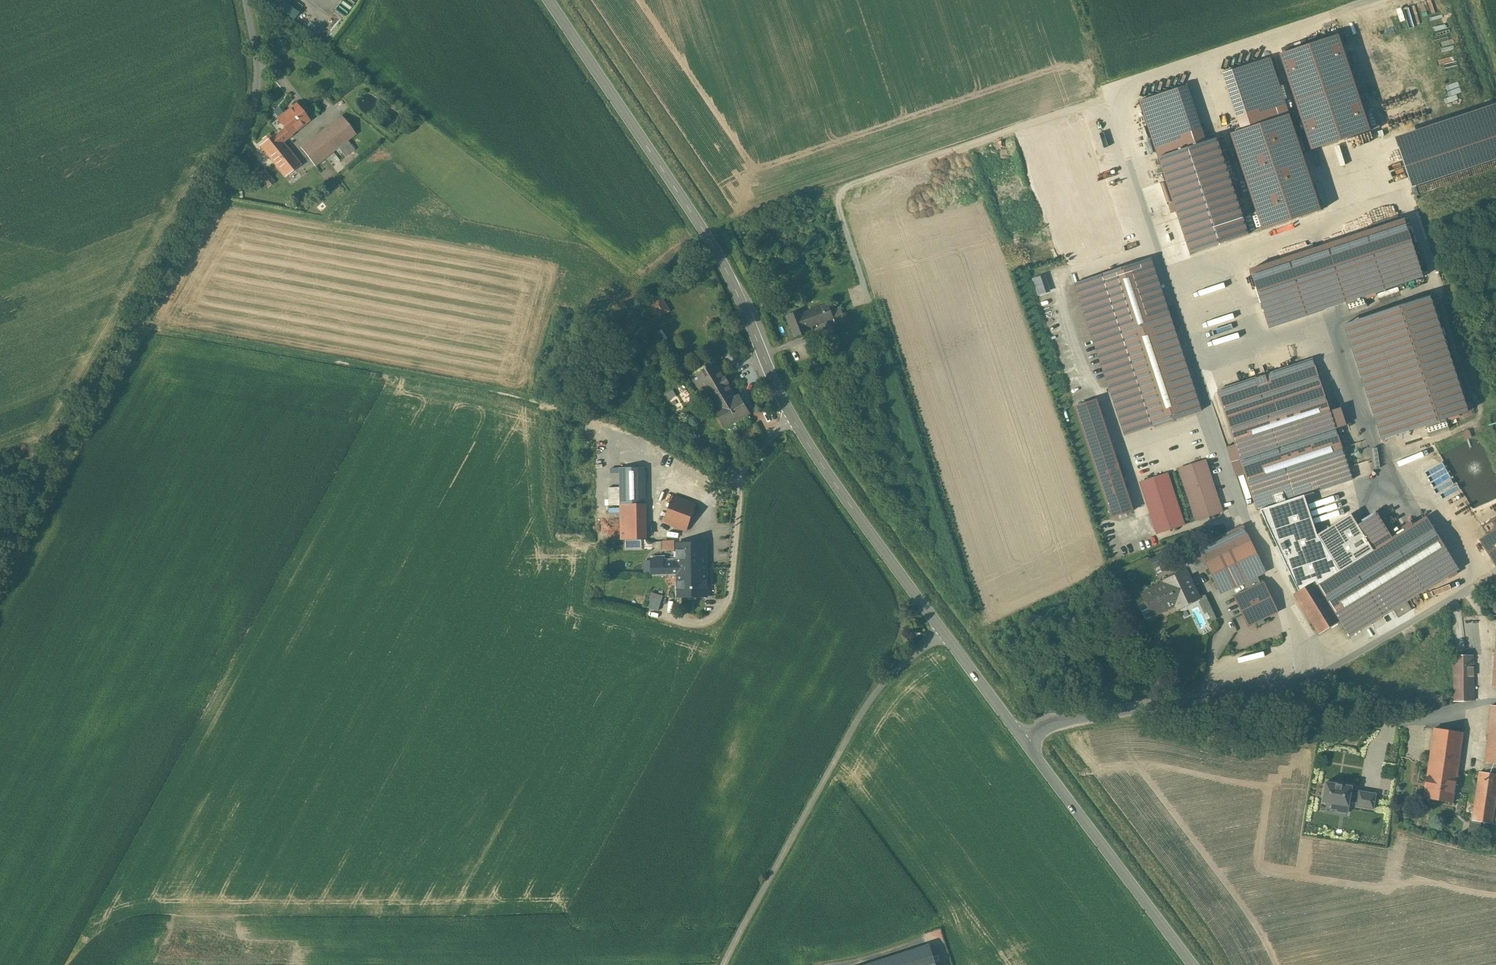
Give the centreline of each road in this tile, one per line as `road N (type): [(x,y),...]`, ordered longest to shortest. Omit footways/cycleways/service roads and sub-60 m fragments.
road 1 (secondary): [(548,0),(721,262),(807,443),(944,632)]
road 2 (unclassified): [(47,457),(251,112),(257,63),(245,0)]
road 3 (secondary): [(944,632),(1192,964)]
road 4 (unclassified): [(724,964),(867,705),(944,632)]
road 5 (track): [(736,477),(728,600),(704,623),(664,614),(667,600)]

